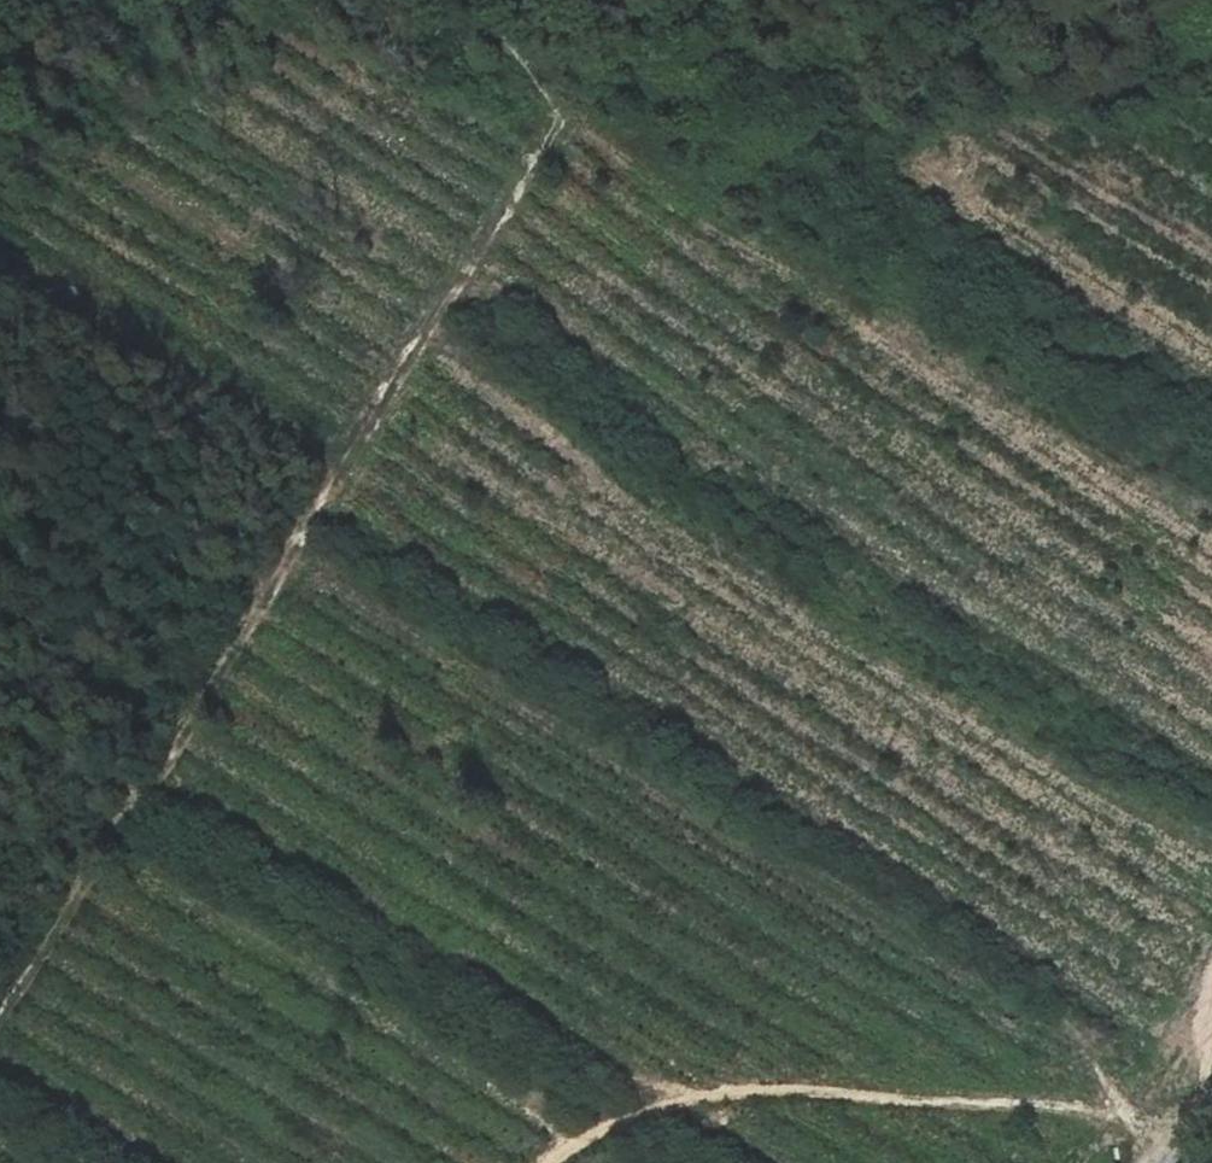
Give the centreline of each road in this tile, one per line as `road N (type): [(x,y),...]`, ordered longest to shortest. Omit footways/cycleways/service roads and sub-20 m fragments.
road 1 (track): [(0,1026),(555,137)]
road 2 (track): [(1183,1149),(1125,1119),(1086,1111),(772,1089),(652,1110),(599,1128),(552,1162)]

